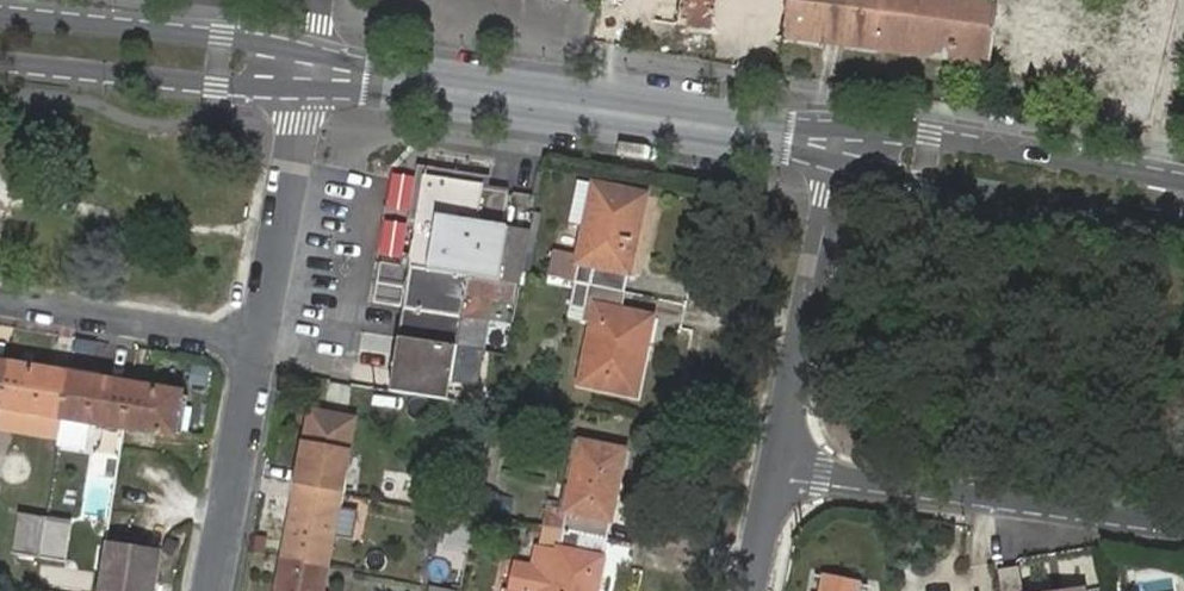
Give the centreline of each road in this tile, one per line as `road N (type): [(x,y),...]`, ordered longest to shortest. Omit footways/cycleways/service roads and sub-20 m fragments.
road 1 (secondary): [(305,70),(840,144)]
road 2 (residential): [(1183,523),(774,465)]
road 3 (secondary): [(840,144),(924,184),(1183,228)]
road 4 (secondary): [(1183,185),(931,136),(840,144)]
road 5 (residential): [(774,465),(840,144)]
road 6 (secondary): [(305,70),(222,38),(0,16)]
road 7 (secondary): [(0,61),(215,84),(305,70)]
road 8 (residential): [(305,70),(260,338)]
road 9 (residential): [(0,300),(260,338)]
road 10 (residential): [(260,338),(212,590)]
road 11 (residential): [(749,590),(774,465)]

